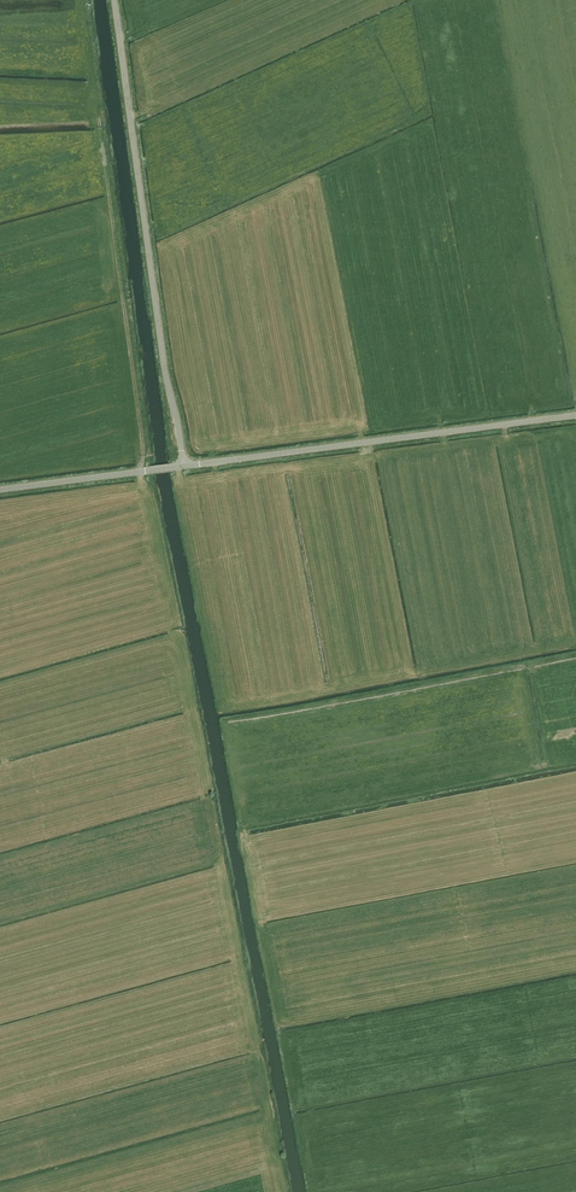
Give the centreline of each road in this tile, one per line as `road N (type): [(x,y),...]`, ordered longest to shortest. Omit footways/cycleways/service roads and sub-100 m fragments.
road 1 (tertiary): [(184,465),(114,0)]
road 2 (tertiary): [(184,465),(575,415)]
road 3 (tertiary): [(145,471),(0,490)]

